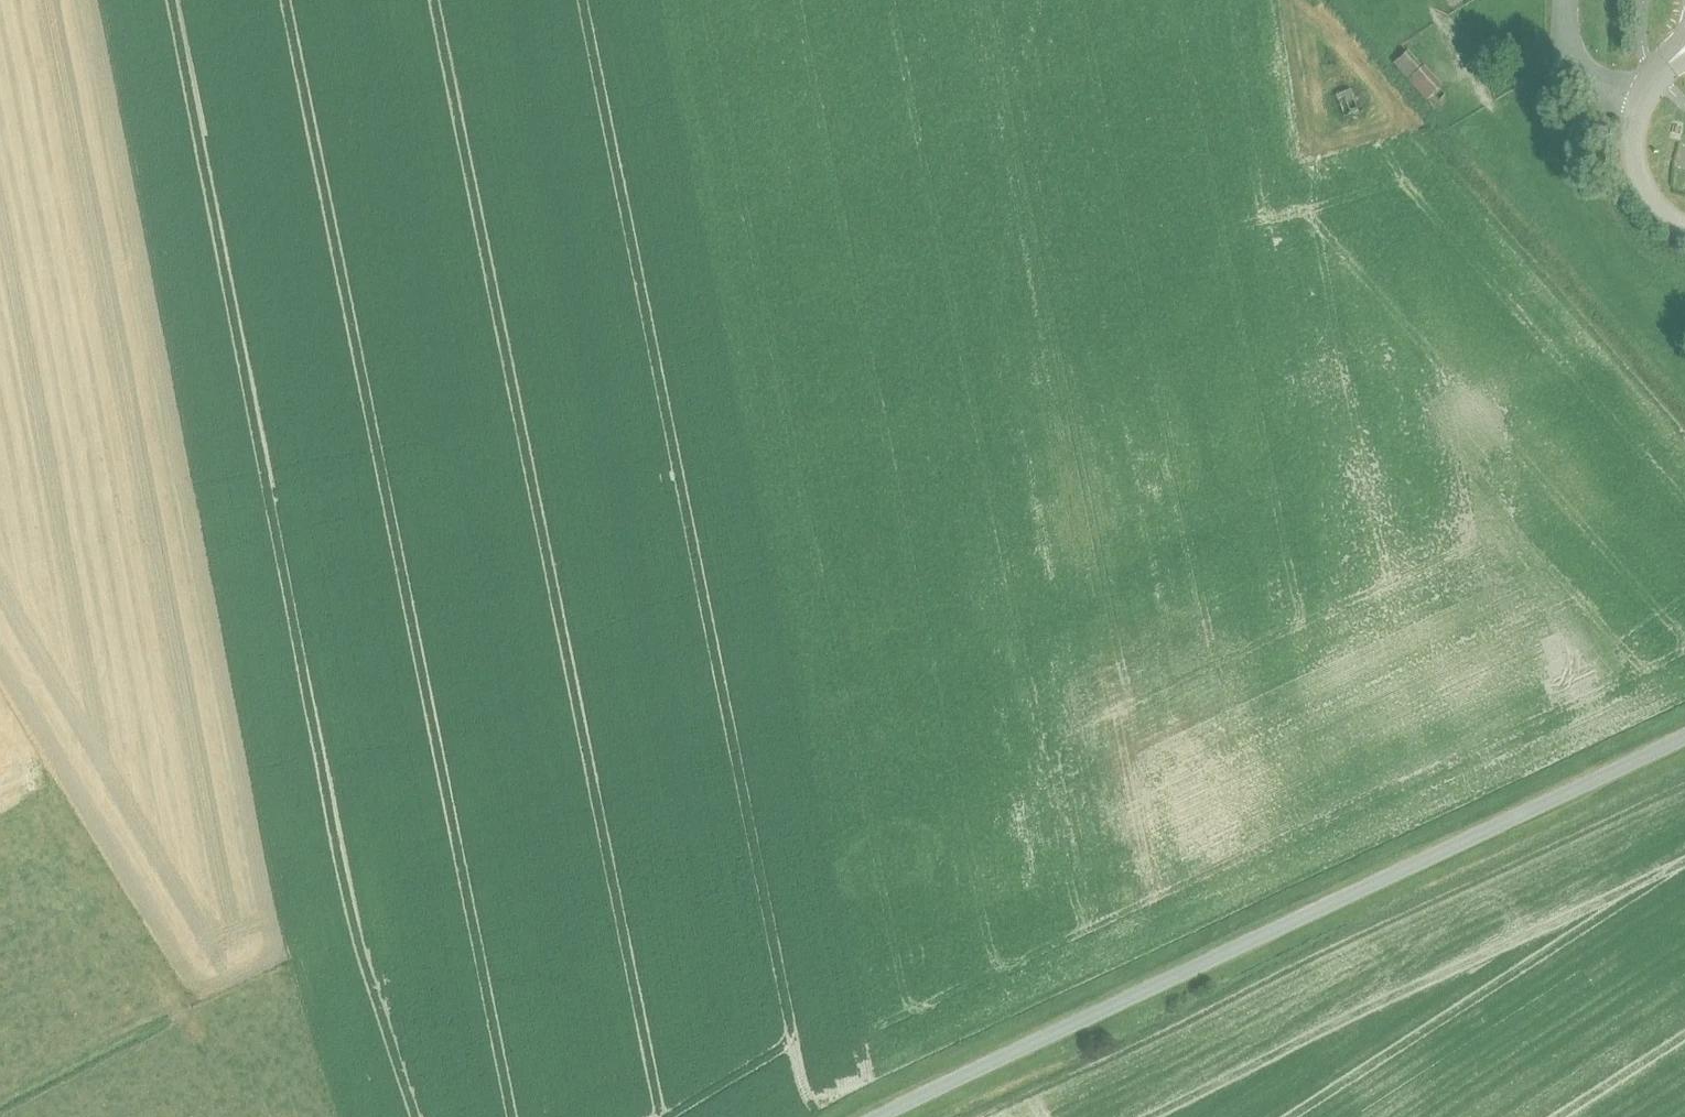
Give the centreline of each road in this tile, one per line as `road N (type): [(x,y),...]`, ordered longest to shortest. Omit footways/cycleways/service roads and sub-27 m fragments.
road 1 (unclassified): [(1684,738),(879,1116)]
road 2 (unclassified): [(1684,229),(1653,203),(1632,153),(1646,88),(1684,50)]

